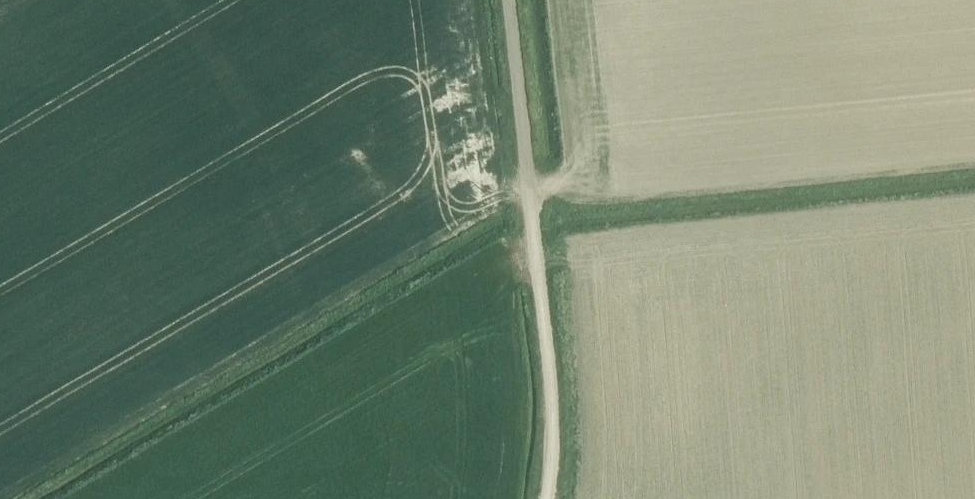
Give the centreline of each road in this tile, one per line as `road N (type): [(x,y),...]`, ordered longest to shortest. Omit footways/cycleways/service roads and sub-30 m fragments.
road 1 (unclassified): [(547,498),(553,400),(509,0)]

